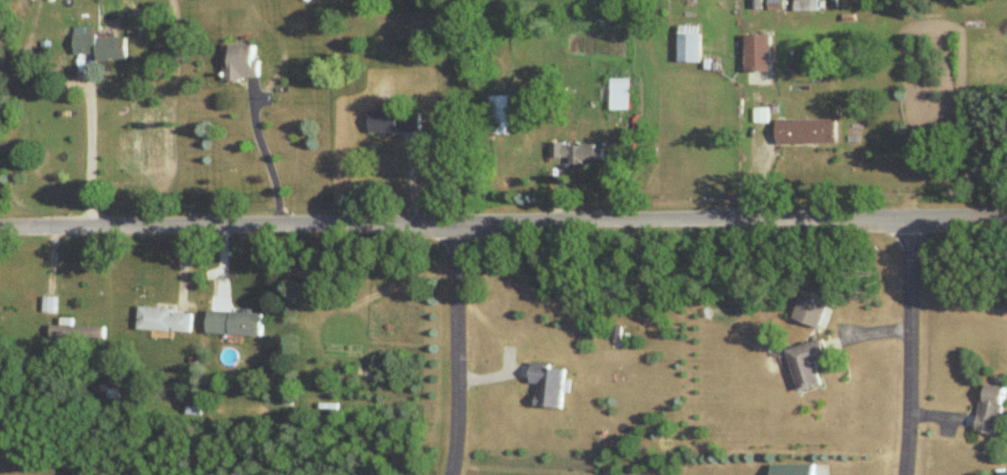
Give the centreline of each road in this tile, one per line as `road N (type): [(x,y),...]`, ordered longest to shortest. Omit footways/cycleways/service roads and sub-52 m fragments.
road 1 (residential): [(1006,216),(0,225)]
road 2 (residential): [(916,217),(911,474)]
road 3 (residential): [(453,223),(453,474)]

